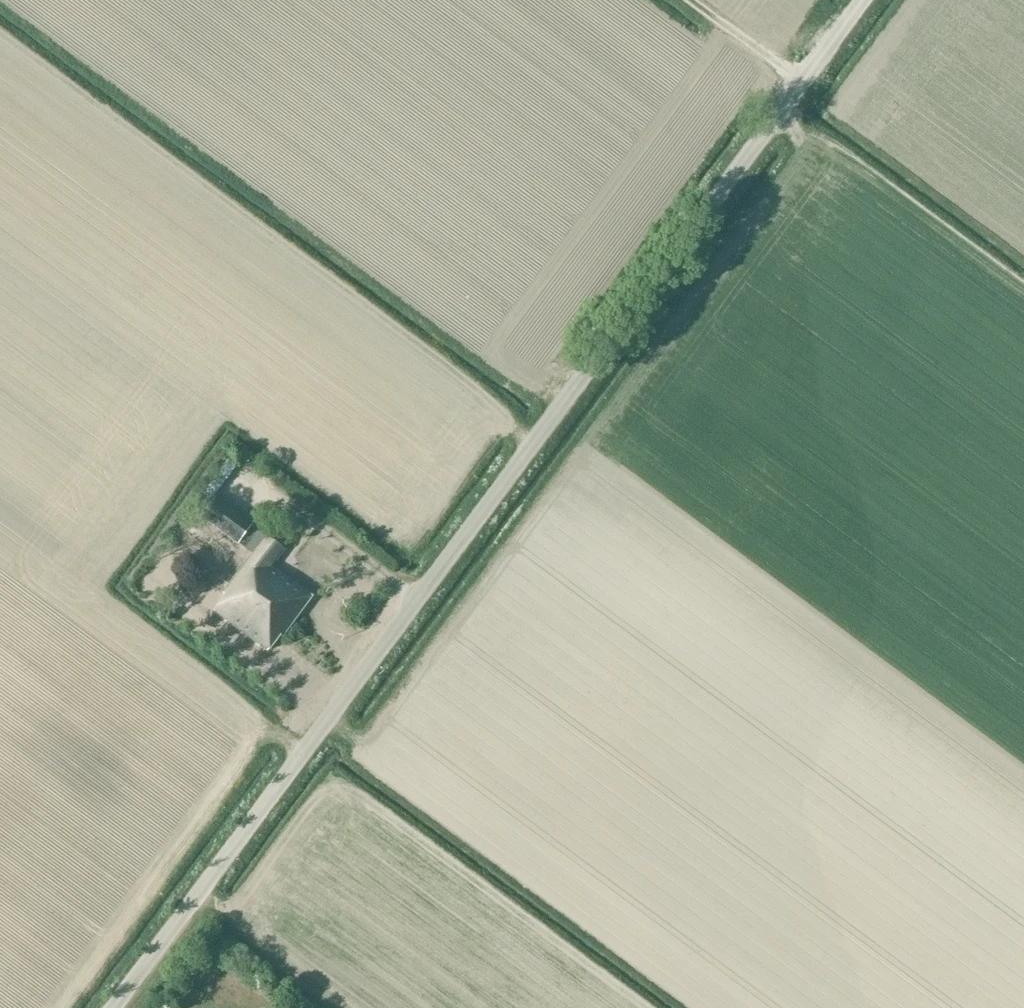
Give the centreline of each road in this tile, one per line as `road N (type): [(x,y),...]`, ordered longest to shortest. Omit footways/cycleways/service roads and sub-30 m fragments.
road 1 (unclassified): [(115,1007),(864,0)]
road 2 (track): [(690,0),(801,84)]

